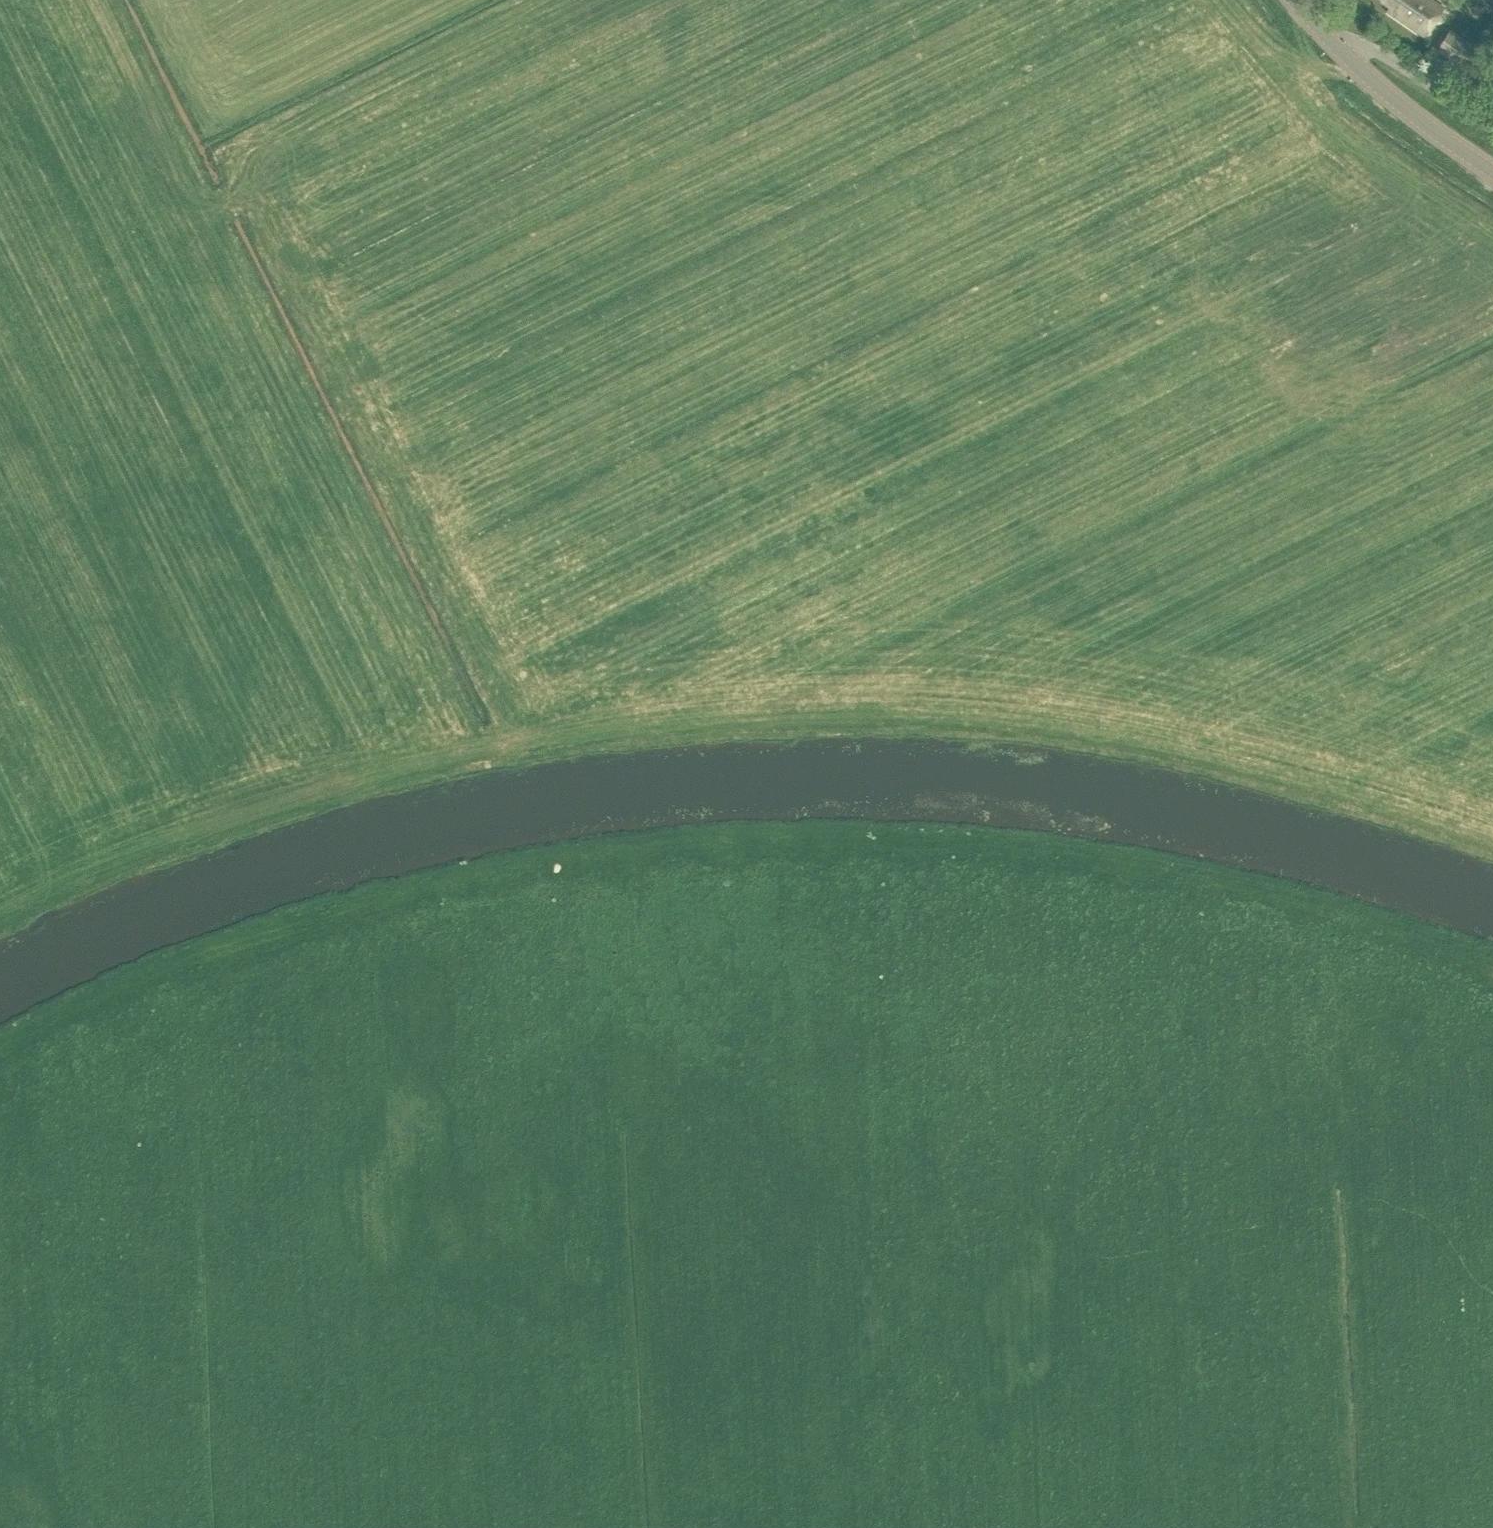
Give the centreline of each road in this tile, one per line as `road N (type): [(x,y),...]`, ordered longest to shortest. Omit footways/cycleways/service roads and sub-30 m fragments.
road 1 (tertiary): [(1492,170),(1362,72),(1295,0)]

